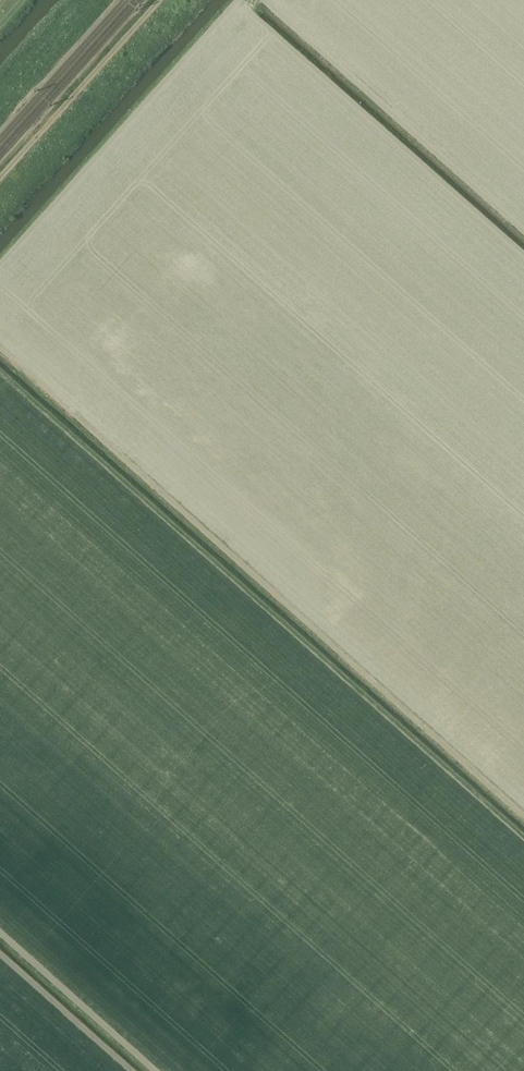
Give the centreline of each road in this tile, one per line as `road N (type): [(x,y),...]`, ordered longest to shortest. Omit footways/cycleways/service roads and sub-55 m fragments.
road 1 (track): [(0,177),(158,0)]
road 2 (track): [(0,118),(106,0)]

